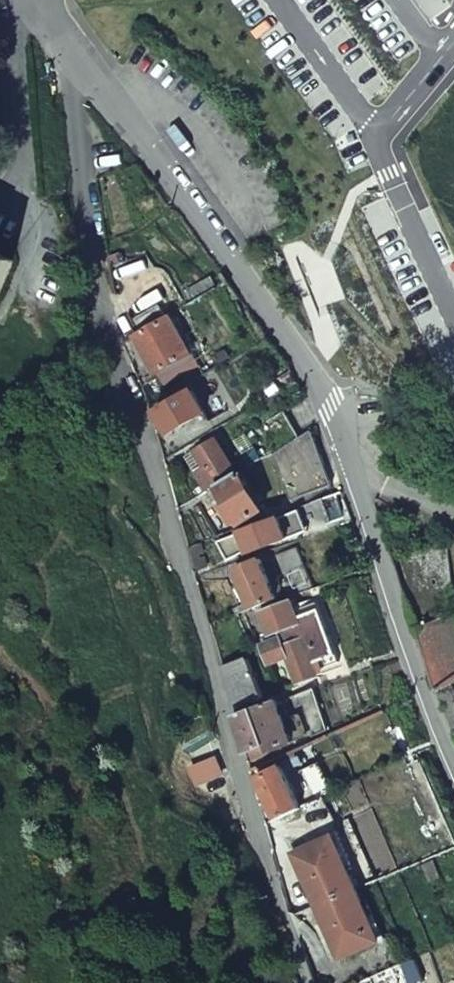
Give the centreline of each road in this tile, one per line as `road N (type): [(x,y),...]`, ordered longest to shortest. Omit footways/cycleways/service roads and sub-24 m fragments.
road 1 (residential): [(67,30),(65,105),(122,385),(299,982)]
road 2 (residential): [(67,30),(331,405),(405,643),(453,758)]

